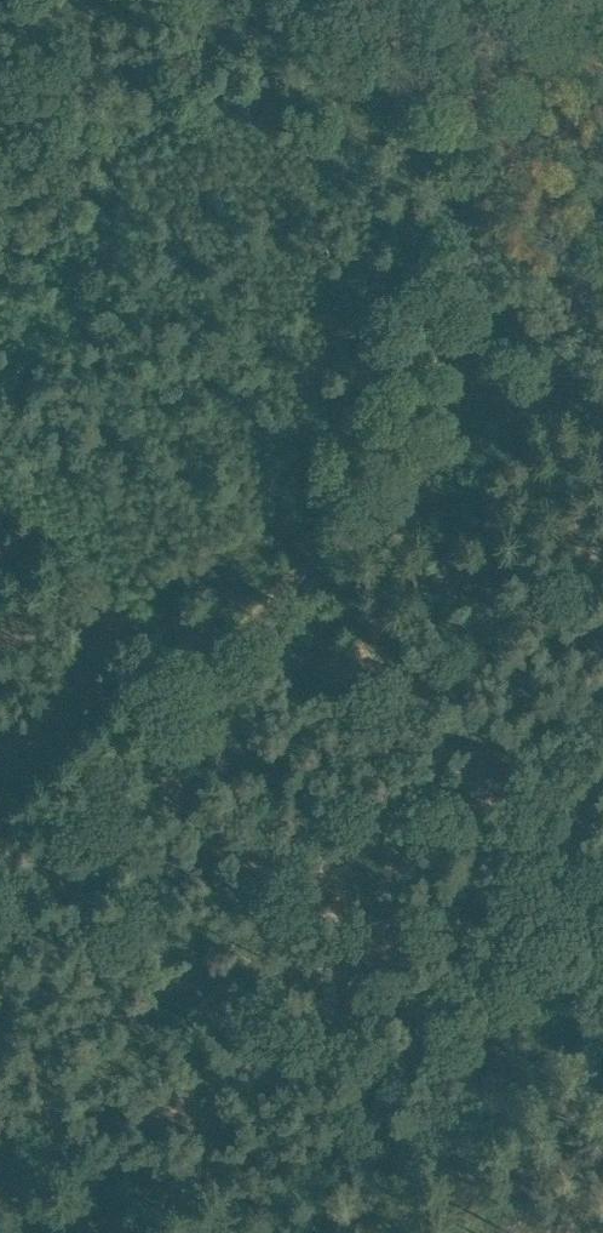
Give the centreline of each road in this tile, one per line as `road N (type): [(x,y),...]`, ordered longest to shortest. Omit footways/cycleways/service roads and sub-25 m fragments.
road 1 (track): [(602,257),(0,890)]

